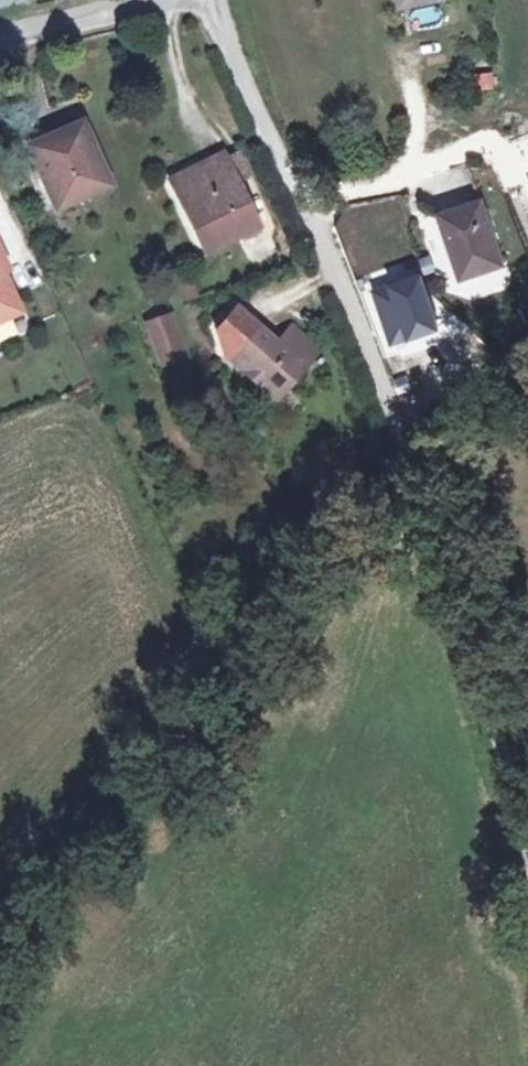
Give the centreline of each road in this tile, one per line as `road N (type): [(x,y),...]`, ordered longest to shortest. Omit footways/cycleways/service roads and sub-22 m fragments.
road 1 (unclassified): [(527,836),(424,473),(213,0)]
road 2 (unclassified): [(0,33),(144,0)]

